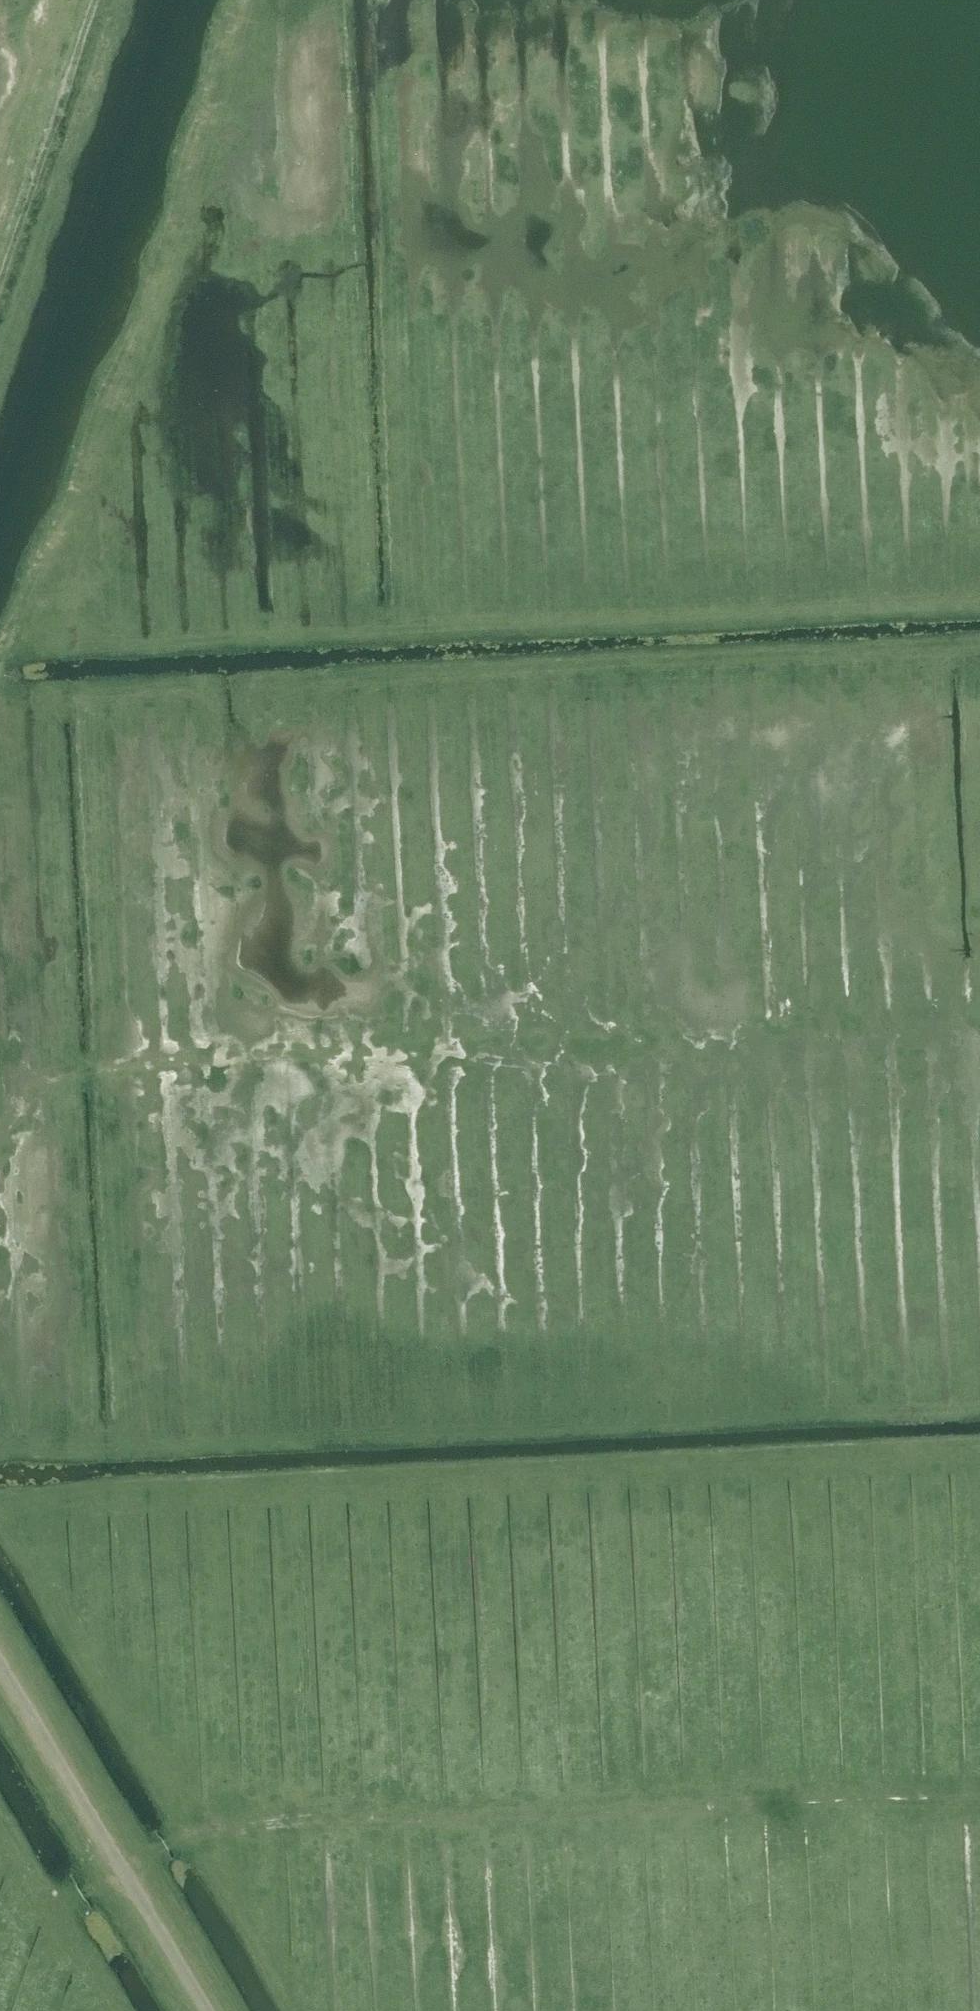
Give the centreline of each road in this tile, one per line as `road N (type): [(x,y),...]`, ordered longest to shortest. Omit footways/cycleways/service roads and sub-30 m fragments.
road 1 (unclassified): [(208,2010),(0,1662)]

